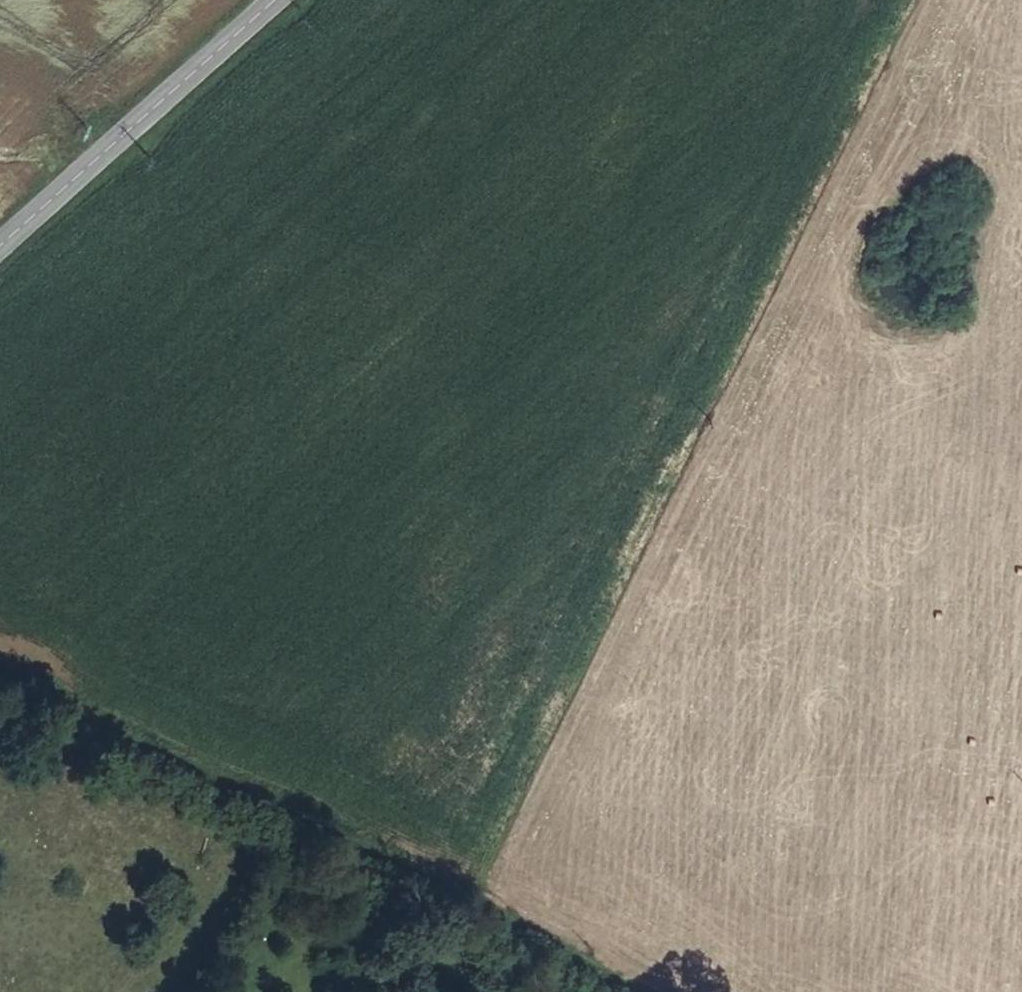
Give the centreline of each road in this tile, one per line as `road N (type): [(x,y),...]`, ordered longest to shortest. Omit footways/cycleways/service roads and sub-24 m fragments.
road 1 (track): [(664,991),(0,678)]
road 2 (tertiary): [(0,236),(267,0)]

